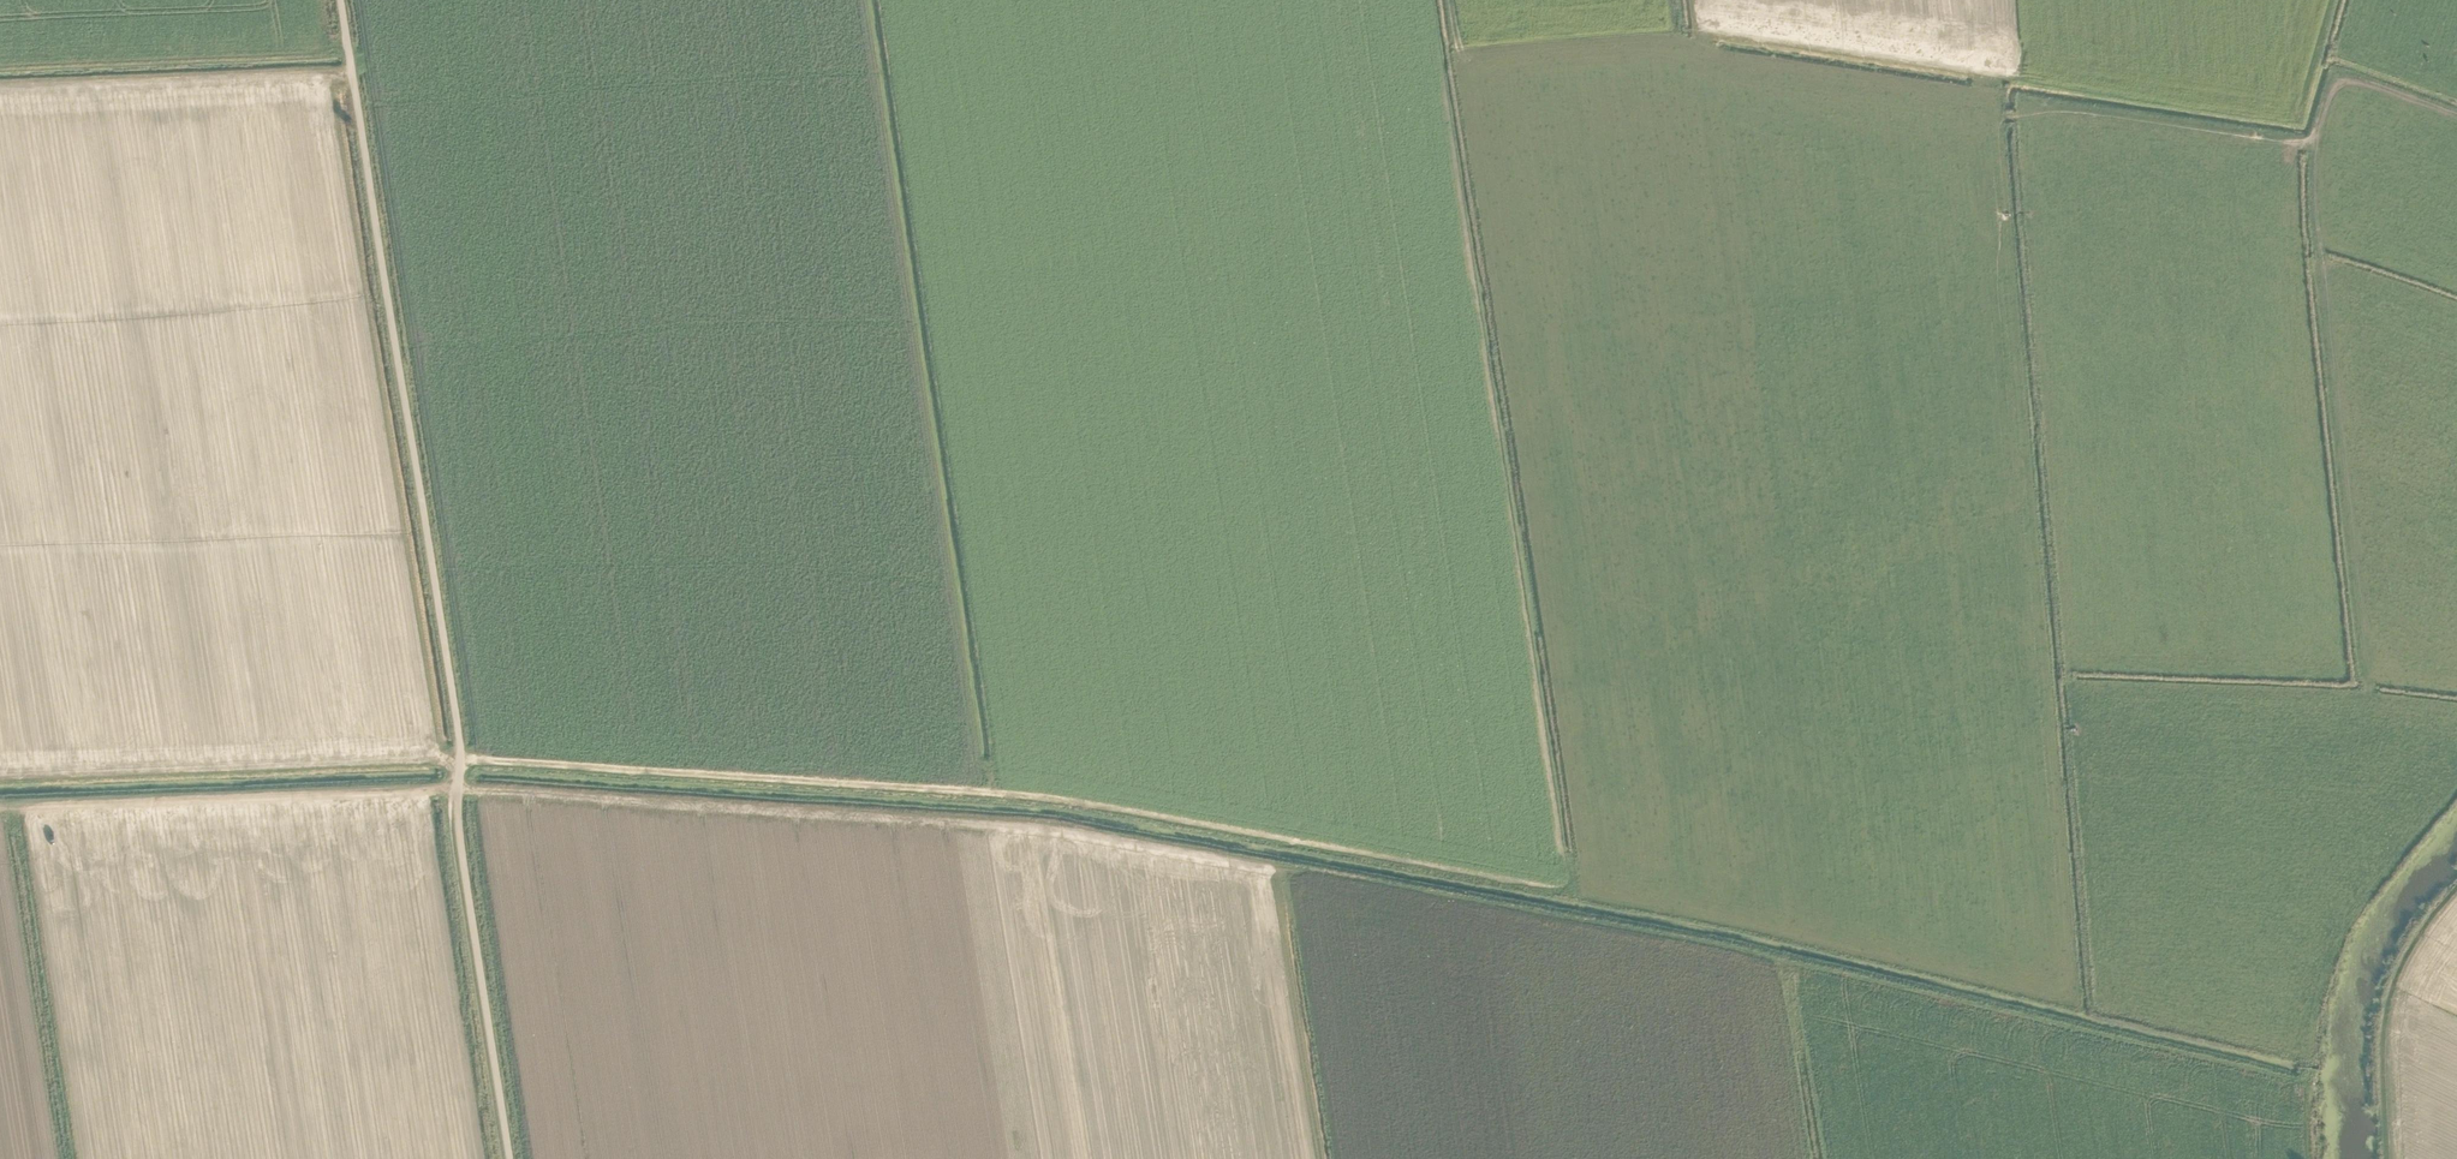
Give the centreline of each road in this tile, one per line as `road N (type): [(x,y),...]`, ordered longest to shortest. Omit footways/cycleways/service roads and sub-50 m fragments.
road 1 (unclassified): [(509,1158),(459,828),(458,726),(342,0)]

